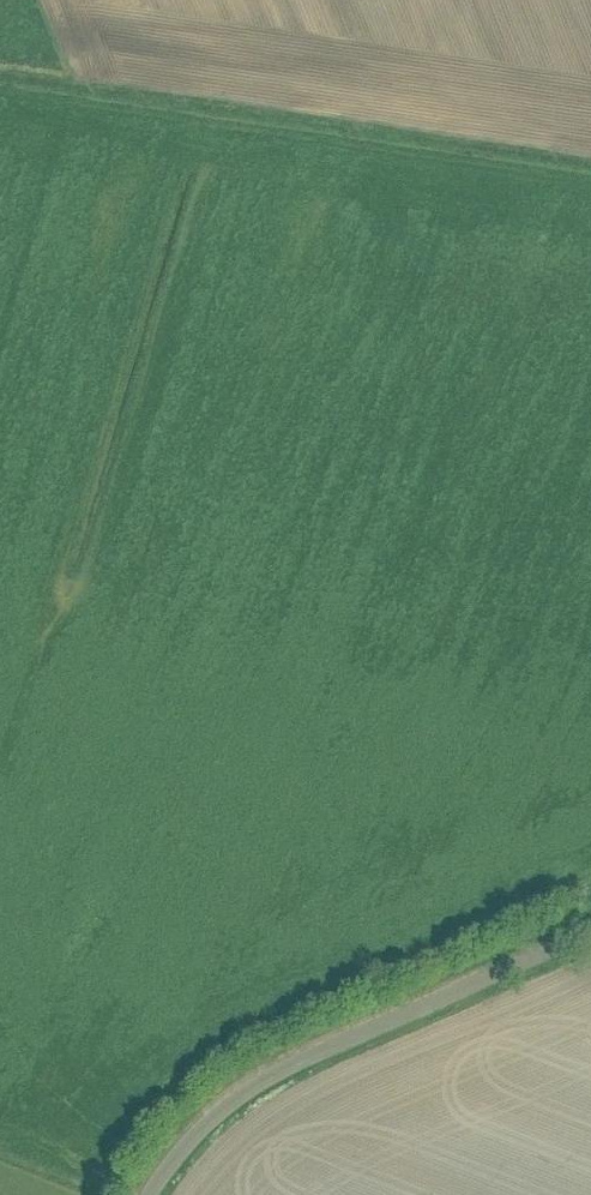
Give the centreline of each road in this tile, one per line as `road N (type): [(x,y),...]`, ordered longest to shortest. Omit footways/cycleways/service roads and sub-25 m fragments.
road 1 (unclassified): [(141,1194),(187,1129),(248,1086),(590,939)]

